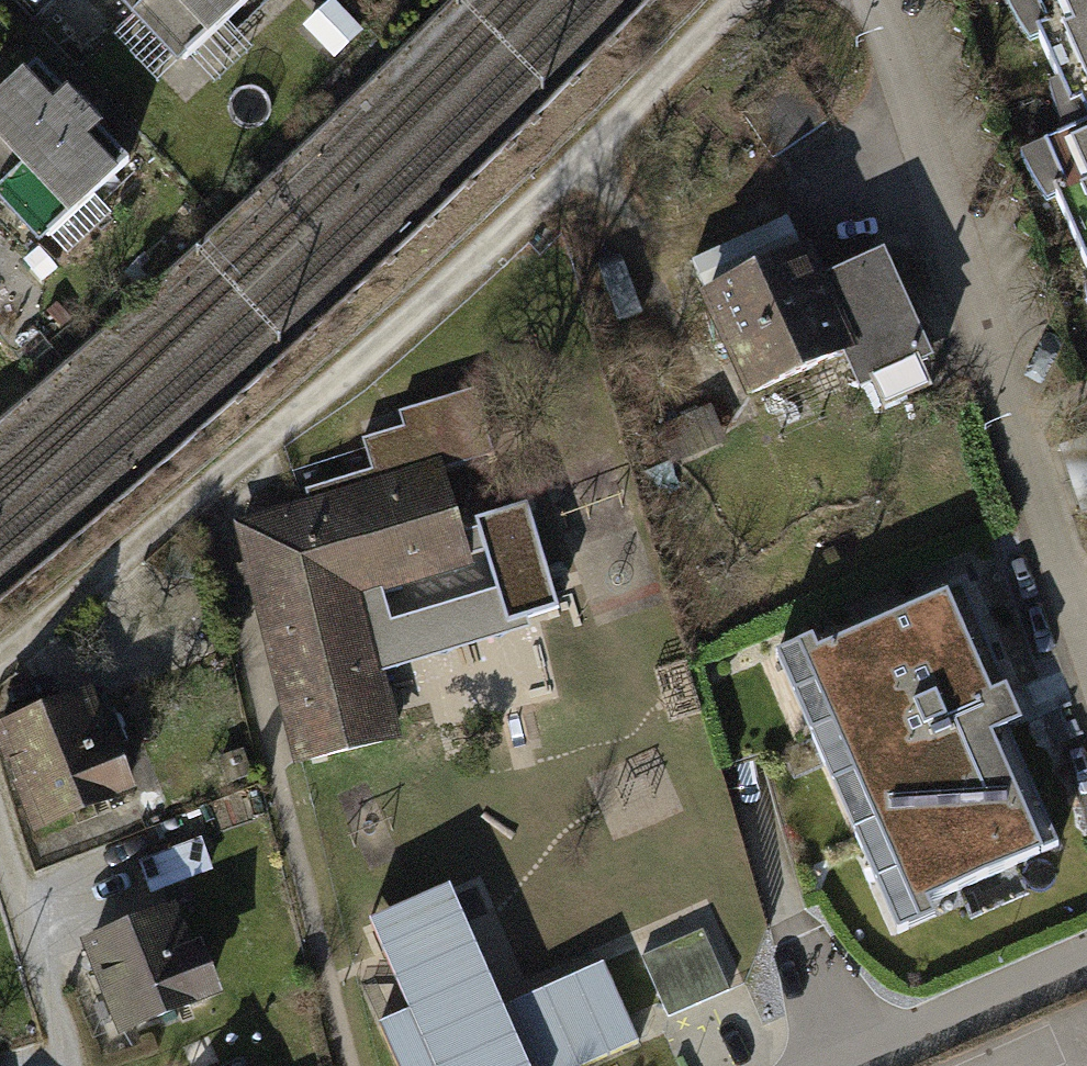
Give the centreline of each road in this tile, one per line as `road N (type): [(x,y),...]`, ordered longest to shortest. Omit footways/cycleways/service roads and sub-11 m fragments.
road 1 (residential): [(862,0),(1086,665)]
road 2 (residential): [(1086,952),(825,1065)]

